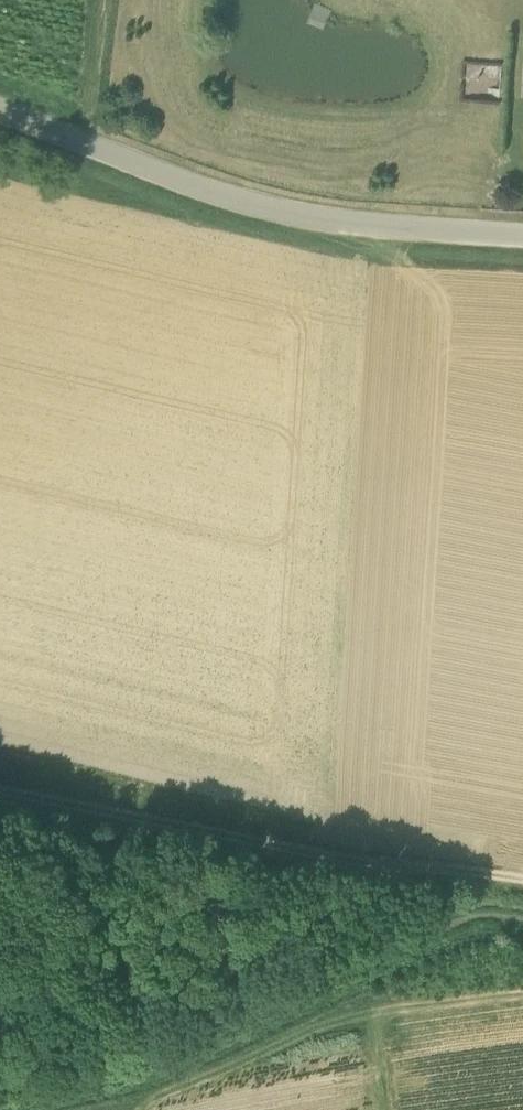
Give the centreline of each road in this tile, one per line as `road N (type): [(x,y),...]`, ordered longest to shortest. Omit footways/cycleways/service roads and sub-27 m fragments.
road 1 (unclassified): [(522,236),(346,225),(234,200),(0,110)]
road 2 (track): [(522,880),(298,853),(0,788)]

